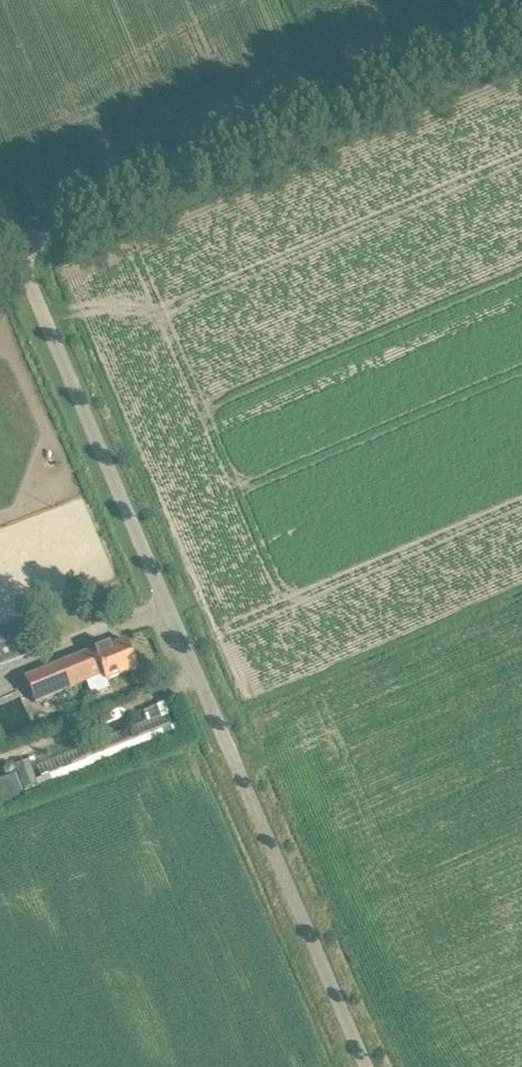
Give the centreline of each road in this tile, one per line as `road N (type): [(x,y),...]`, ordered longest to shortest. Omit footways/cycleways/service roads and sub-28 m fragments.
road 1 (unclassified): [(367,1066),(19,255)]
road 2 (track): [(19,255),(521,40)]

